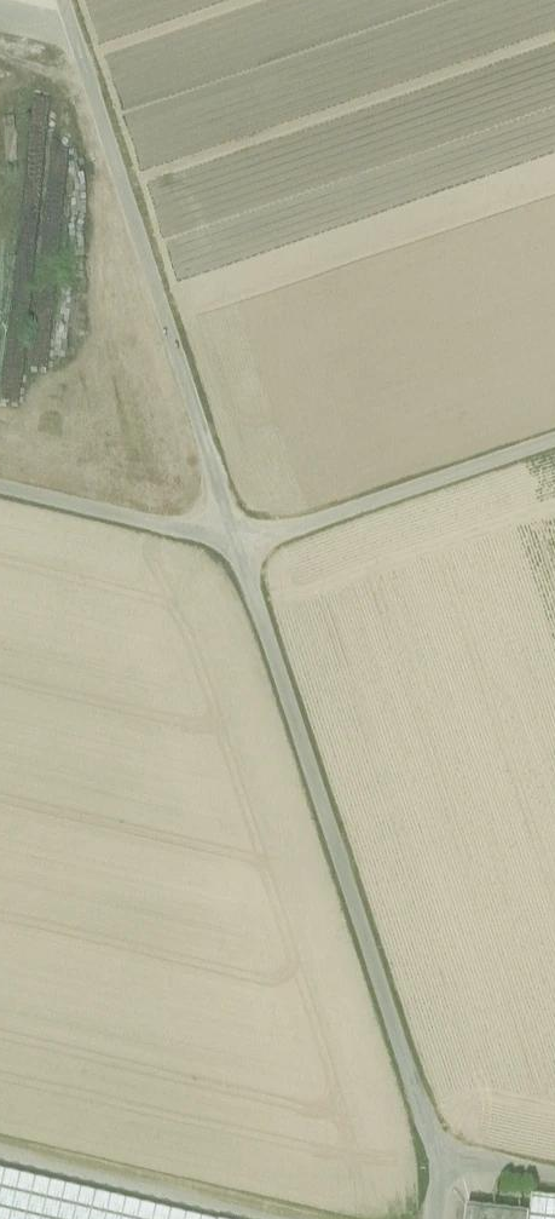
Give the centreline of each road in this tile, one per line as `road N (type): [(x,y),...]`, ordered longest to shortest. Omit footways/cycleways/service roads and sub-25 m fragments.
road 1 (track): [(437,1168),(62,0)]
road 2 (track): [(0,492),(240,549),(554,445)]
road 3 (track): [(258,1218),(0,1159)]

